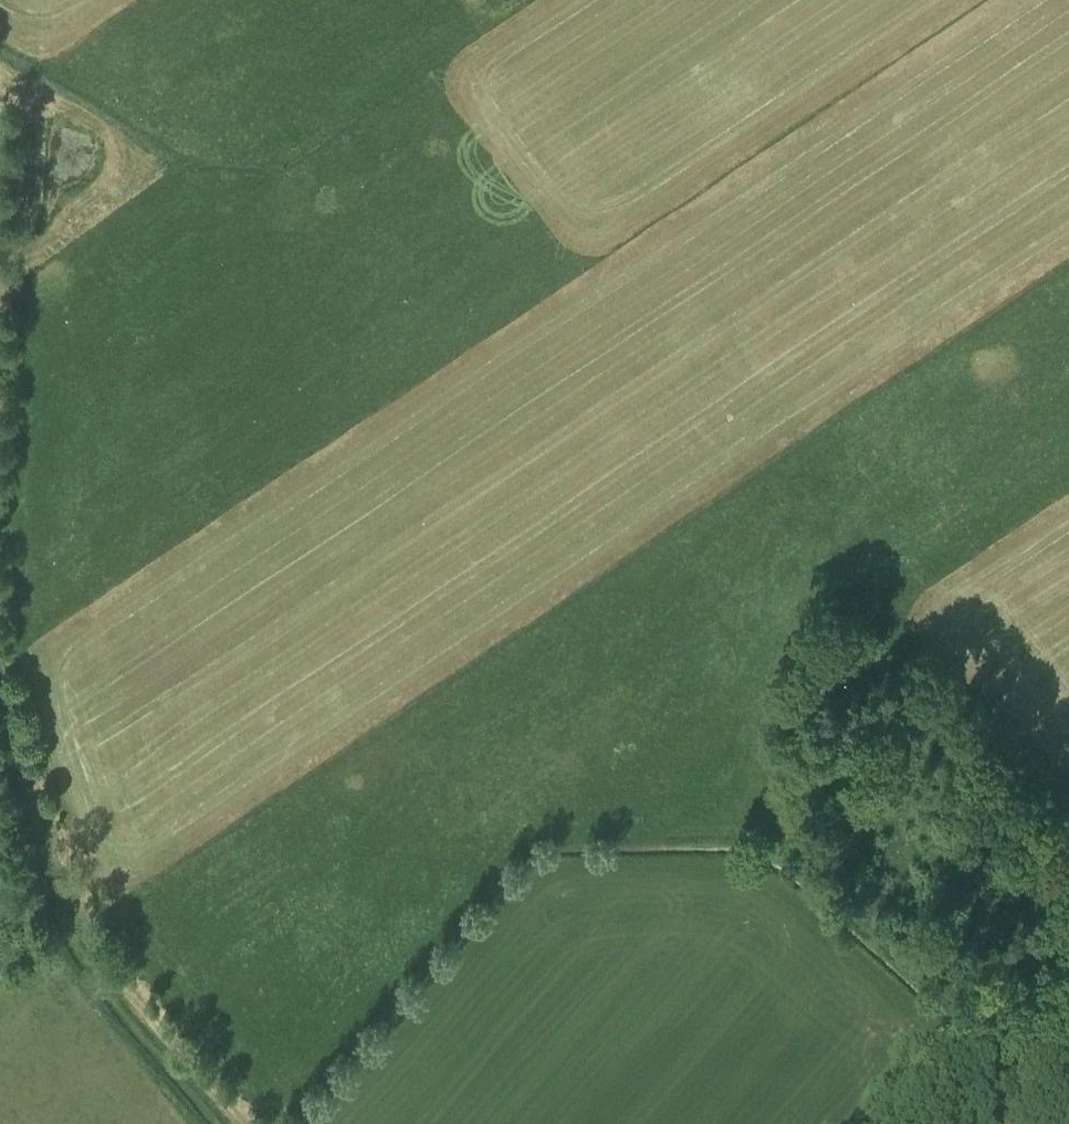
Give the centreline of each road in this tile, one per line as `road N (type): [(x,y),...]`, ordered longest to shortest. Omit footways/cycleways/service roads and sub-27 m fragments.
road 1 (unclassified): [(944,1123),(1068,1014)]

